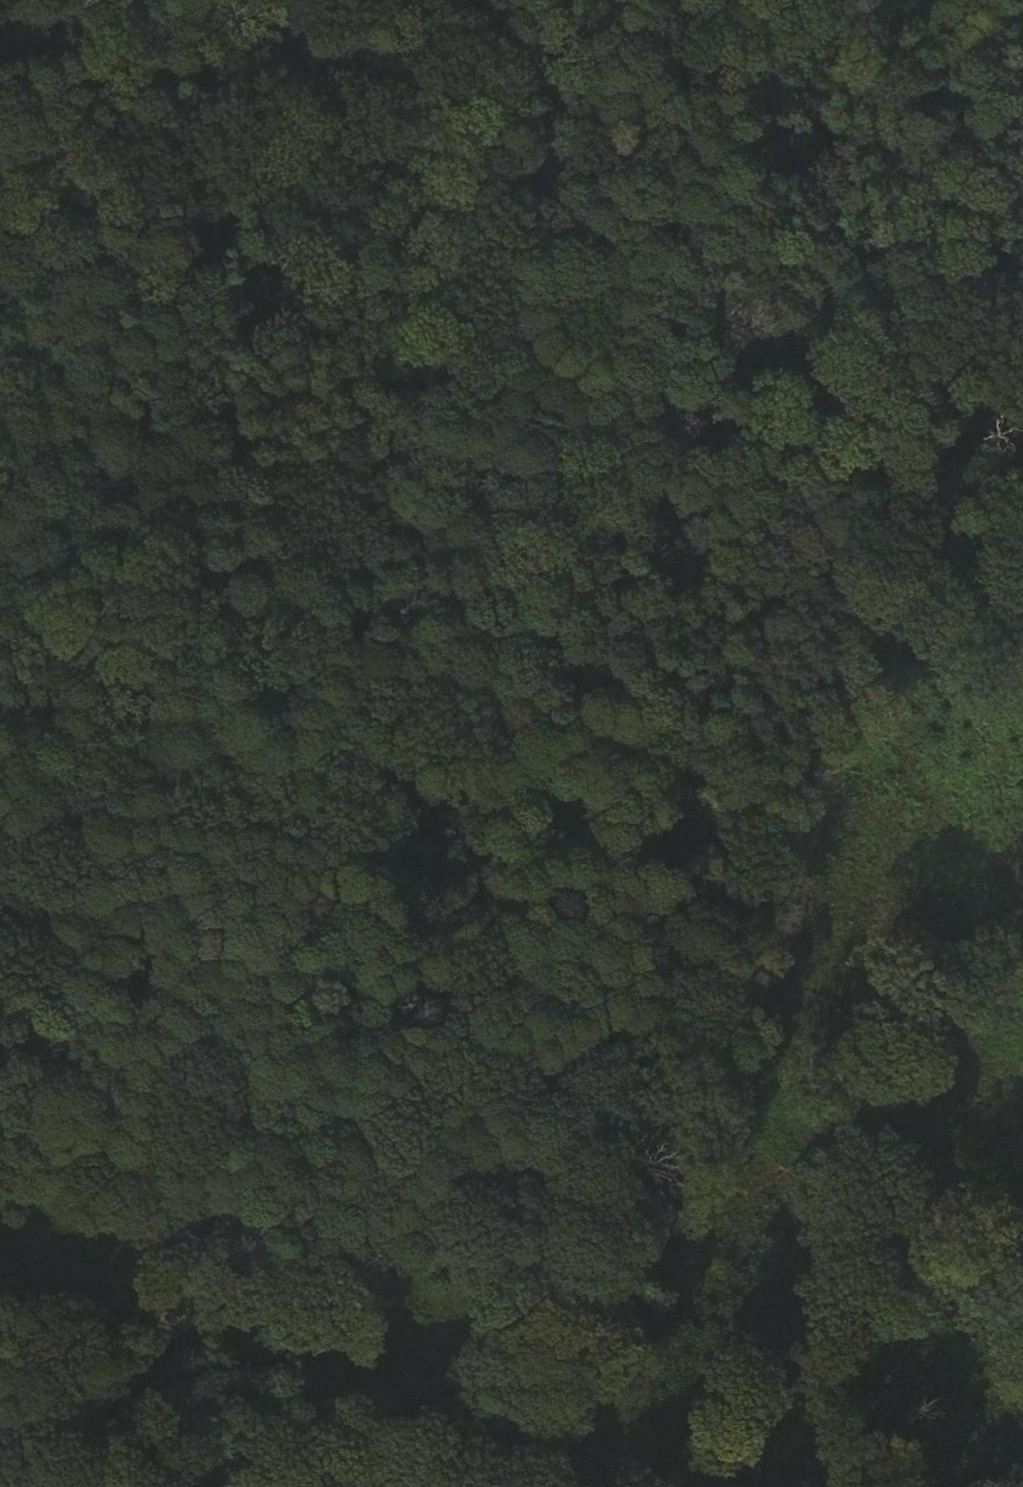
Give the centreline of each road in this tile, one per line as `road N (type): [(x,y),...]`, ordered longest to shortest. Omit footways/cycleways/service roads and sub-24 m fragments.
road 1 (track): [(0,1279),(693,1486)]

